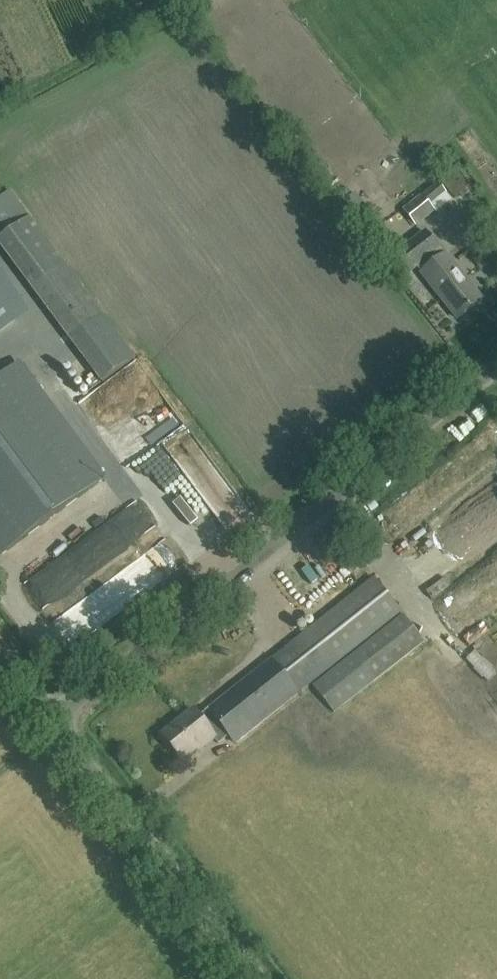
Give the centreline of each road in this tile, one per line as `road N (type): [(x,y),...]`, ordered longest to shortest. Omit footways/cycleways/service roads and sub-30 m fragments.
road 1 (unclassified): [(54,721),(496,368)]
road 2 (unclassified): [(262,978),(54,721)]

